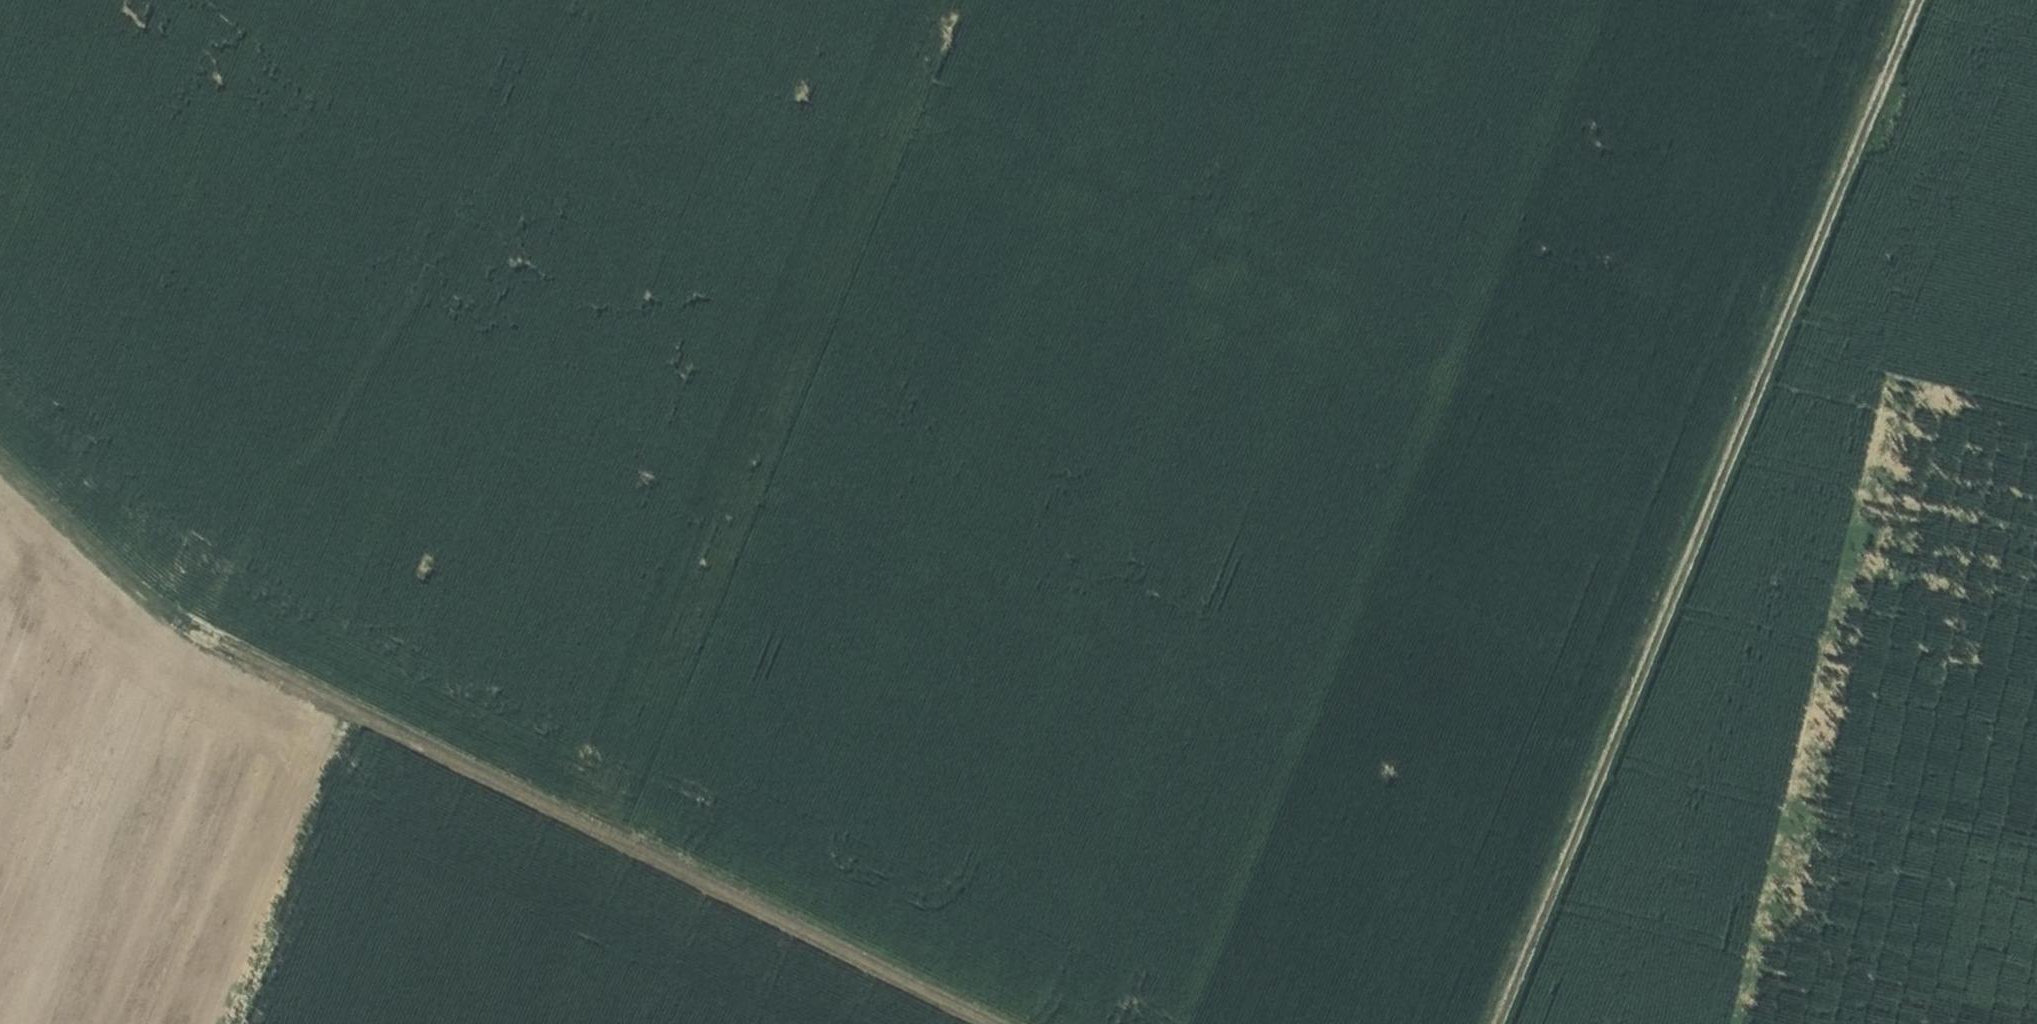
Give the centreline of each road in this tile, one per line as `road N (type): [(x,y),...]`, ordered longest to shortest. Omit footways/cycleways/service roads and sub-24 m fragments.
road 1 (track): [(991,1023),(192,635),(0,458)]
road 2 (track): [(1497,1023),(1912,0)]

